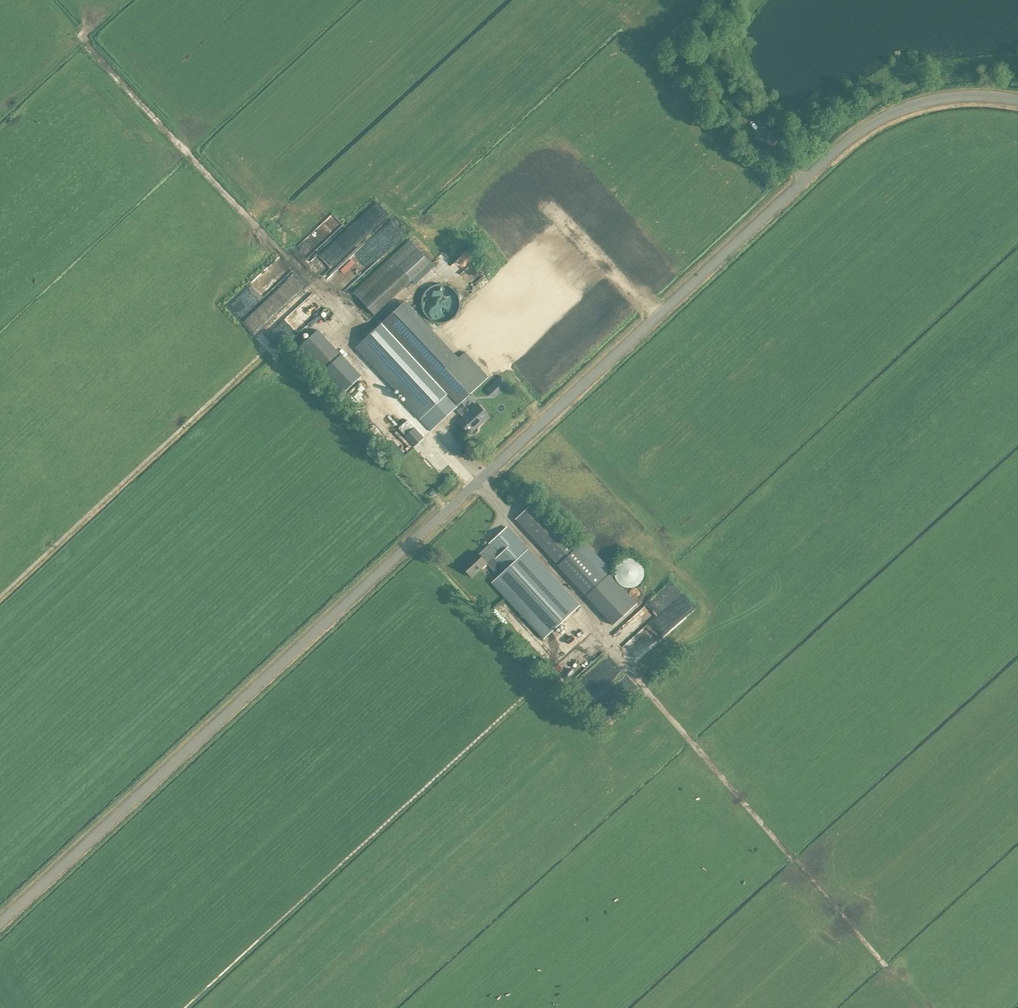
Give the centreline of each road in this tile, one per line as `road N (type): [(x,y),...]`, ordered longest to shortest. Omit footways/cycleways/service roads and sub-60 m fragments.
road 1 (tertiary): [(0,928),(579,382),(850,139),(922,103),(1017,99)]

